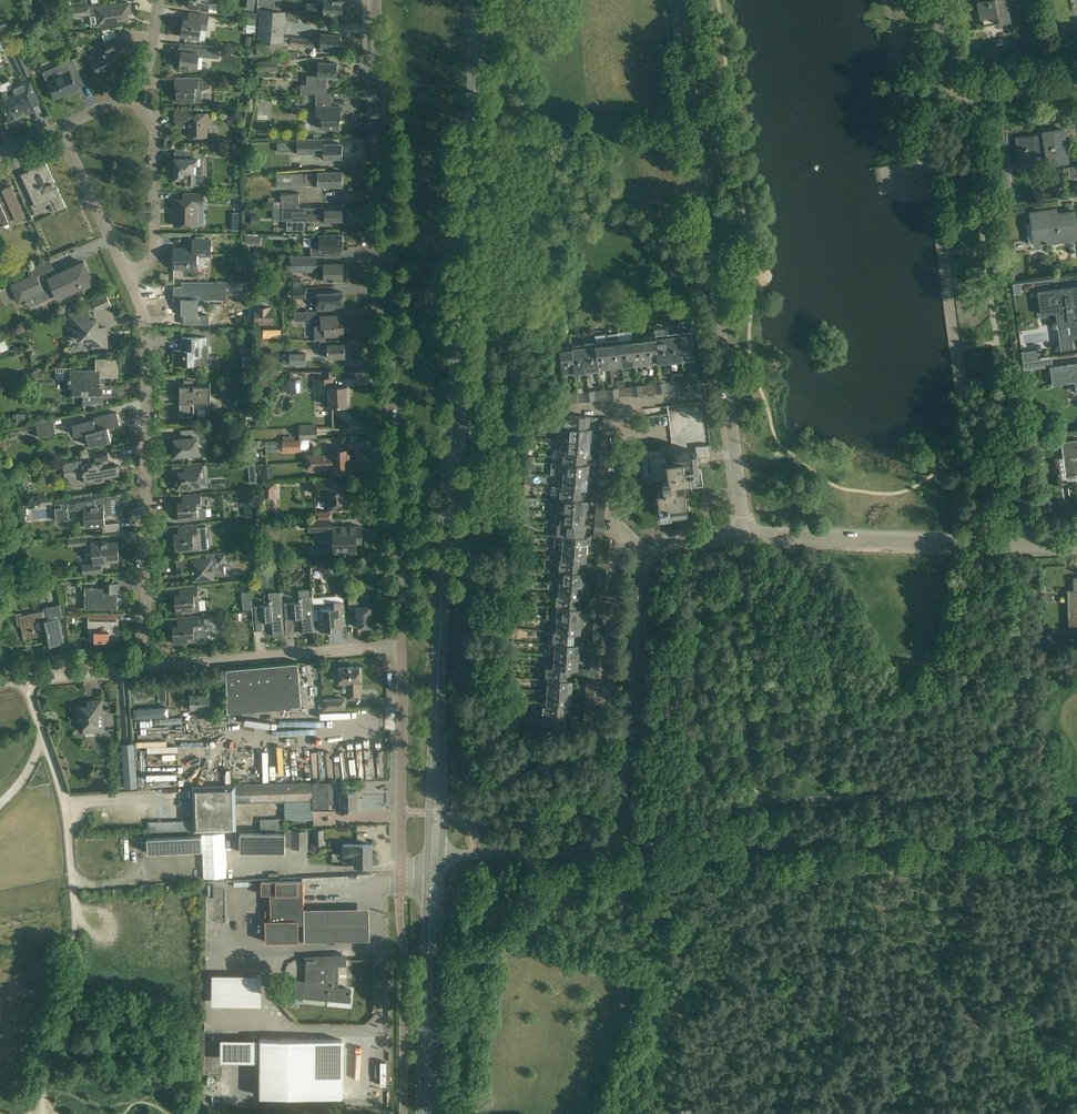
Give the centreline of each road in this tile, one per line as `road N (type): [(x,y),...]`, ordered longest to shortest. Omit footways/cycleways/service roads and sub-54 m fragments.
road 1 (unclassified): [(400,645),(377,0)]
road 2 (secondary): [(436,737),(473,110)]
road 3 (residential): [(746,525),(684,0)]
road 4 (unclassified): [(620,848),(1076,832)]
road 5 (residential): [(146,667),(148,343),(127,274)]
road 6 (residential): [(746,525),(758,535),(833,541),(1076,543)]
road 7 (unclassified): [(146,667),(400,645)]
road 8 (residential): [(626,770),(611,764),(598,742),(620,530)]
road 9 (track): [(44,735),(67,800),(80,979)]
road 10 (unclassified): [(401,879),(400,645)]
road 11 (residential): [(626,770),(650,552)]
road 12 (residential): [(1076,78),(962,86),(938,0)]
road 13 (residential): [(127,274),(148,264),(154,250),(154,128),(127,96)]
road 14 (unclassified): [(434,854),(620,848)]
road 15 (secondary): [(426,1045),(433,881)]
road 16 (residential): [(127,274),(59,129)]
road 17 (unclassified): [(0,681),(146,667)]
road 18 (track): [(0,803),(30,768),(44,735),(25,678)]
road 19 (residential): [(620,530),(613,521),(620,408)]

